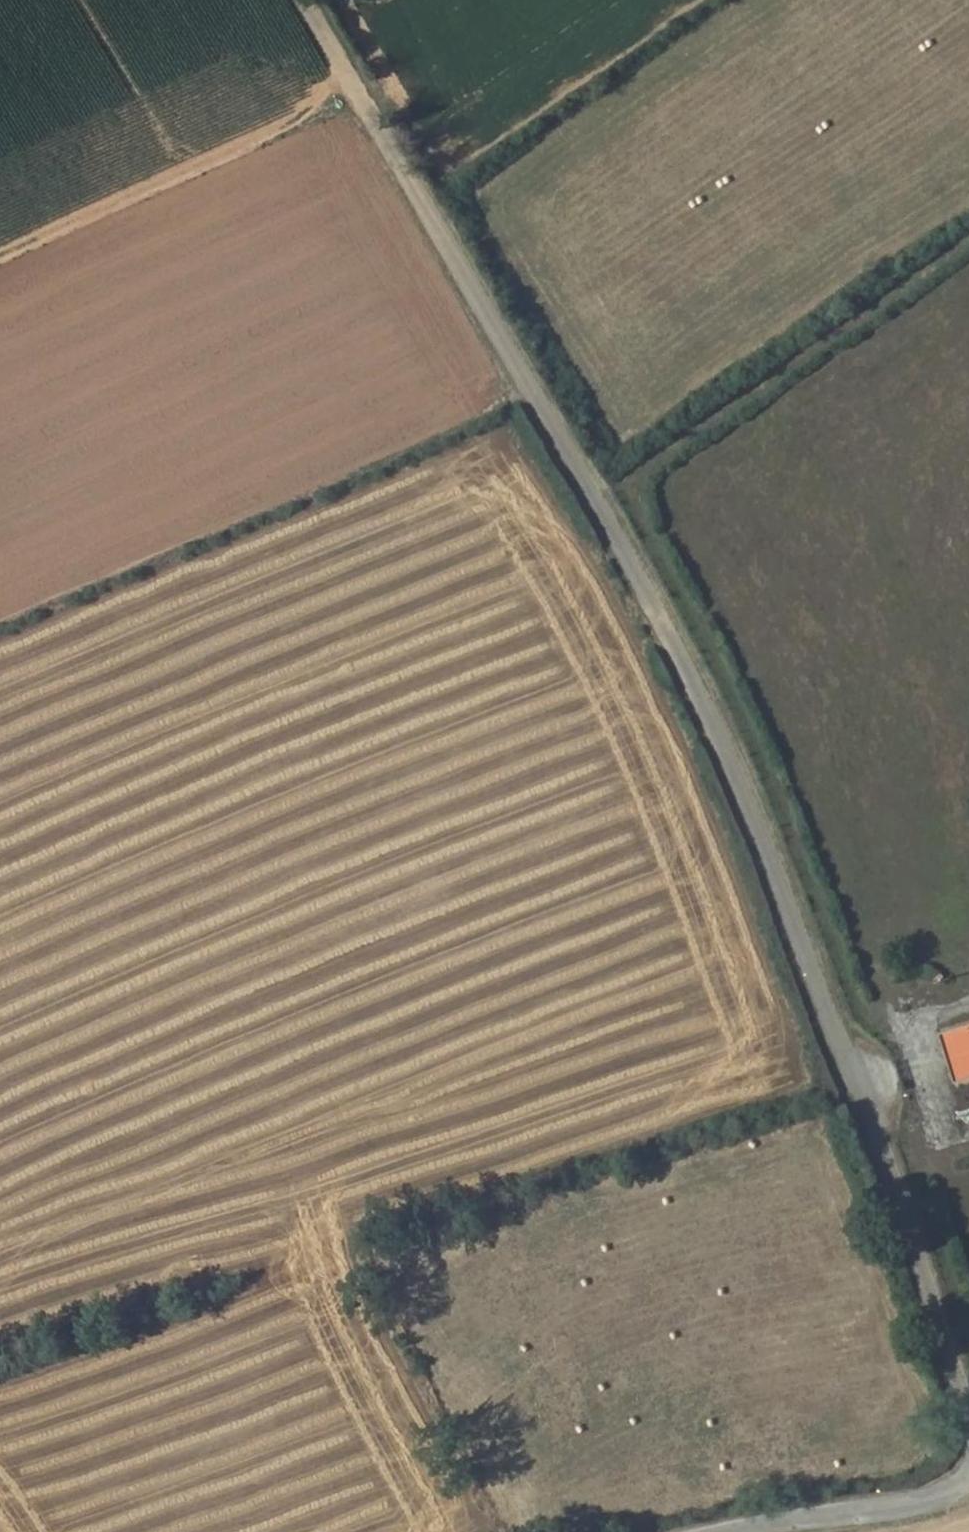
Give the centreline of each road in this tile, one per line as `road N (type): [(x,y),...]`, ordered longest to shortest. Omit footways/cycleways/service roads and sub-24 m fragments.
road 1 (unclassified): [(968,1398),(716,733),(371,86),(317,0)]
road 2 (unclassified): [(715,1531),(947,1493),(968,1477)]

